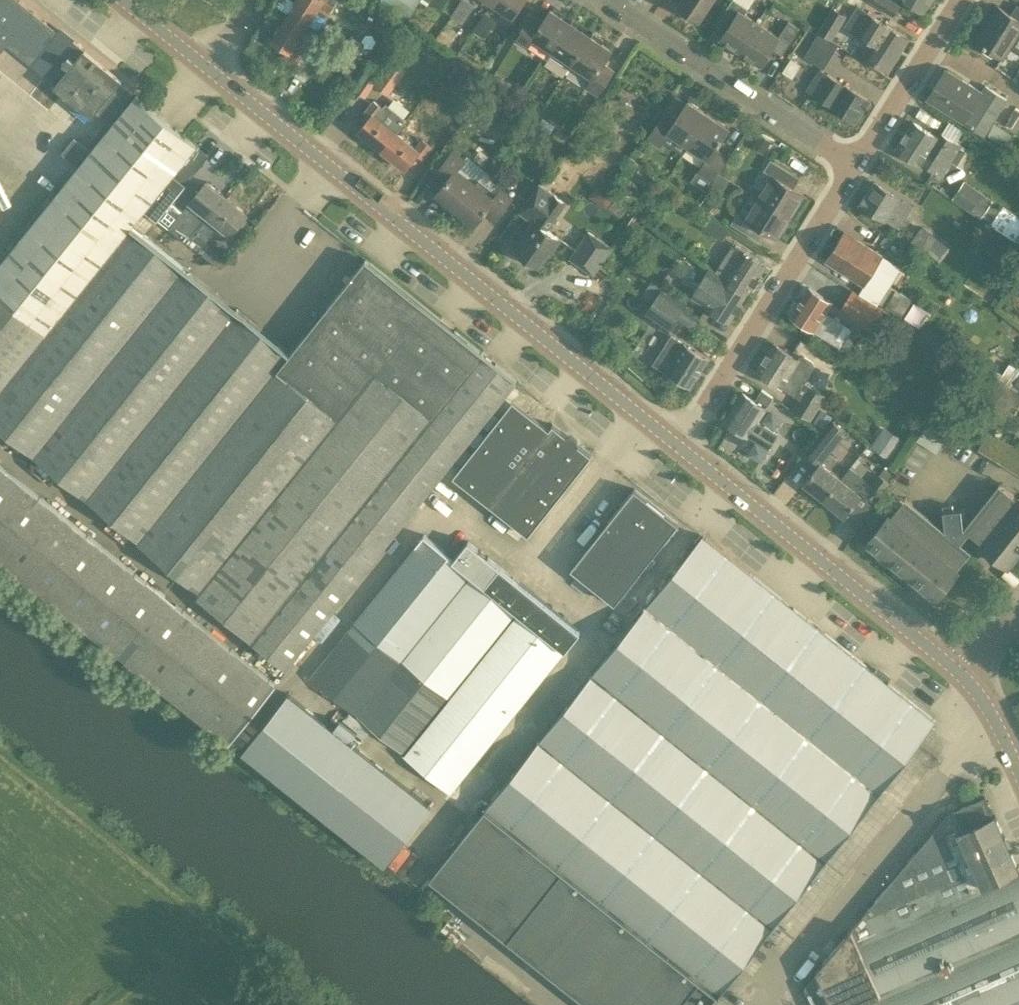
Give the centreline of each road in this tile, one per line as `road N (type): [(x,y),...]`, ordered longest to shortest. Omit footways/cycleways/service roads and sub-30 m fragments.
road 1 (tertiary): [(680,442),(208,68)]
road 2 (tertiary): [(963,674),(680,442)]
road 3 (residential): [(680,442),(854,155)]
road 4 (residential): [(854,155),(619,0)]
road 5 (residential): [(854,155),(956,0)]

